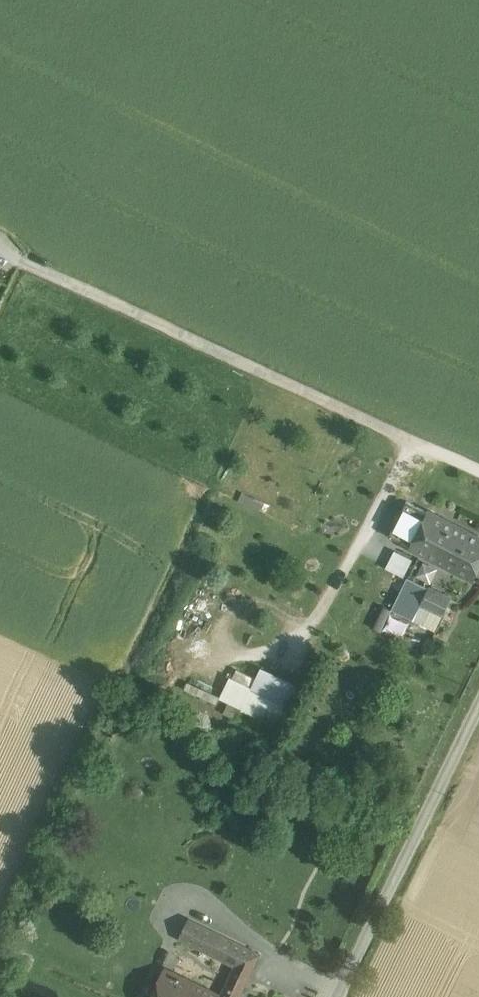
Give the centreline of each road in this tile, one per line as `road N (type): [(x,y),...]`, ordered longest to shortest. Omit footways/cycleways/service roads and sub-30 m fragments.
road 1 (unclassified): [(478,469),(36,262)]
road 2 (unclassified): [(478,696),(333,996)]

